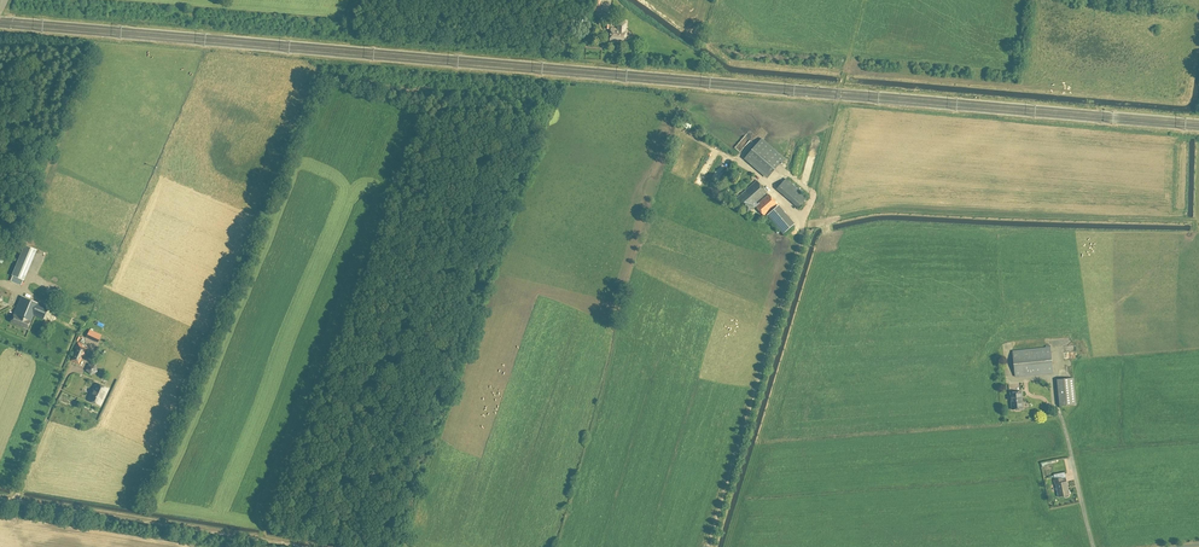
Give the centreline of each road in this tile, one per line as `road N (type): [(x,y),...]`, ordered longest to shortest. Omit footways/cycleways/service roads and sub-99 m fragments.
road 1 (track): [(802,221),(849,57)]

